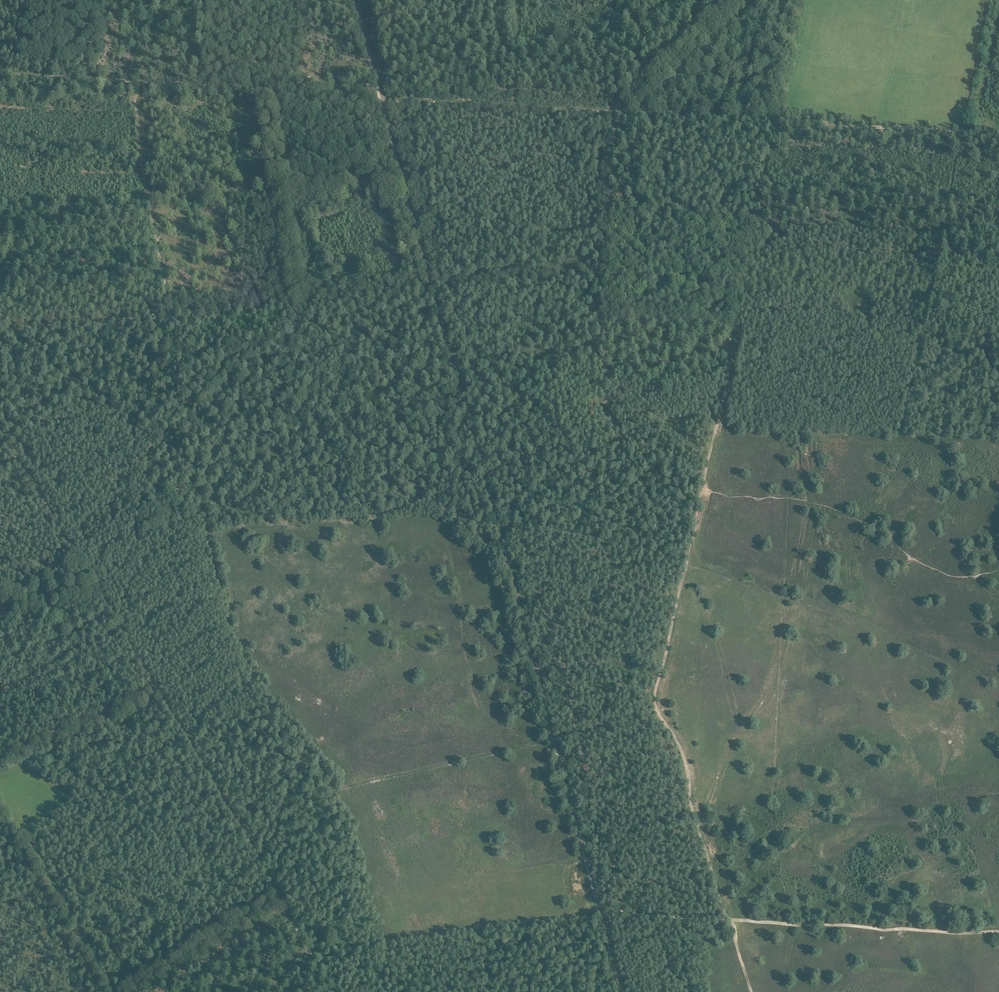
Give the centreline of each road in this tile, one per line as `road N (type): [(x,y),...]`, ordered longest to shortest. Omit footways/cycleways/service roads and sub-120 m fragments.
road 1 (track): [(624,991),(357,0)]
road 2 (track): [(0,73),(998,130)]
road 3 (track): [(750,991),(675,745),(651,709),(715,428),(773,120)]
road 4 (track): [(453,355),(604,327),(617,111),(697,47),(739,0)]
road 5 (track): [(95,589),(334,991)]
road 6 (track): [(598,912),(998,936)]
road 7 (track): [(155,412),(166,315),(122,79)]
road 8 (track): [(0,436),(95,589)]
road 9 (track): [(130,991),(280,902)]
road 10 (track): [(0,331),(166,315)]
road 11 (track): [(962,128),(987,0)]
road 12 (track): [(604,327),(734,326)]

